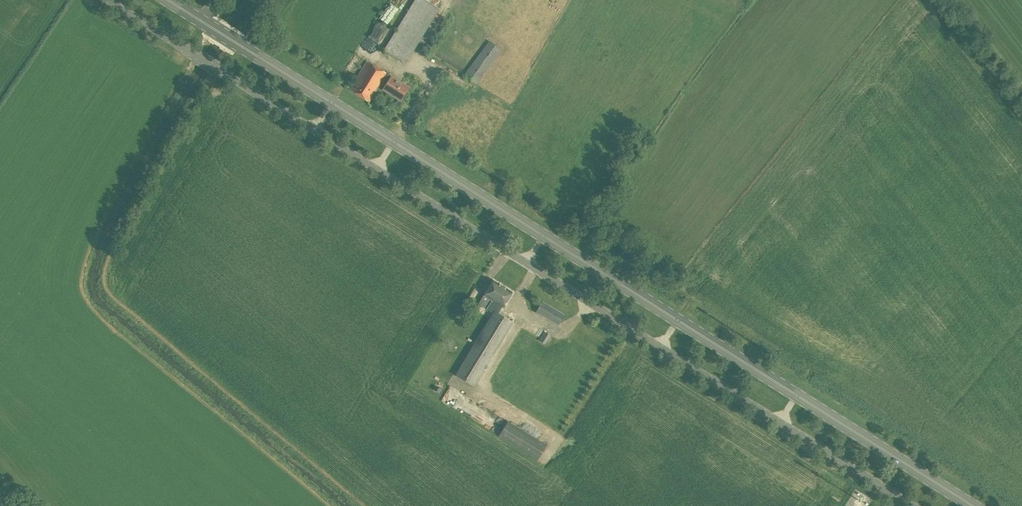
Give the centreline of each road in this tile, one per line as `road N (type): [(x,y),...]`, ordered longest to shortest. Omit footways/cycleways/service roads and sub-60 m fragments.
road 1 (unclassified): [(905,505),(94,0)]
road 2 (primary): [(971,505),(167,0)]

